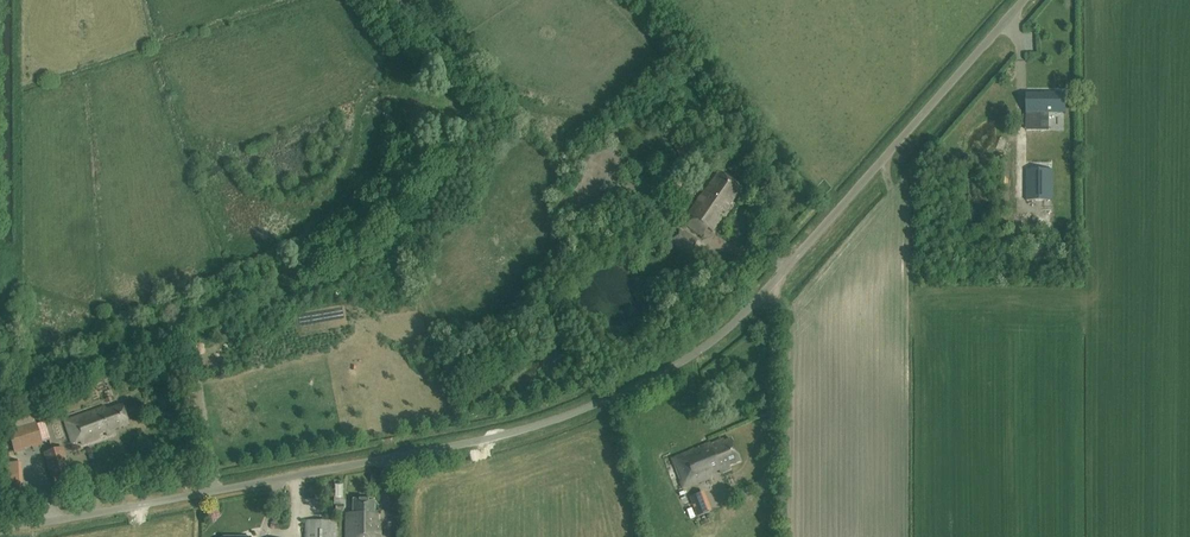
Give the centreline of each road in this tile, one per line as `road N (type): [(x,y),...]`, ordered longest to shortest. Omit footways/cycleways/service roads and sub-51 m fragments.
road 1 (unclassified): [(0,526),(480,442),(588,408),(656,376),(740,318),(1025,0)]

